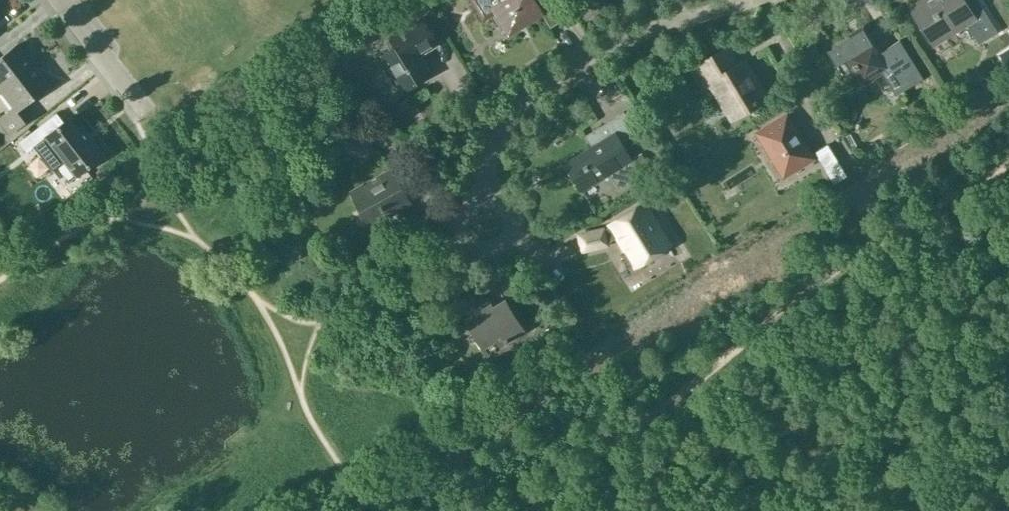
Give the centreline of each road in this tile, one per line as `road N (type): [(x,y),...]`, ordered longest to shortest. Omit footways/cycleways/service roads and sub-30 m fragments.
road 1 (residential): [(483,199),(505,126),(537,89),(615,41),(754,0)]
road 2 (residential): [(146,110),(58,0)]

